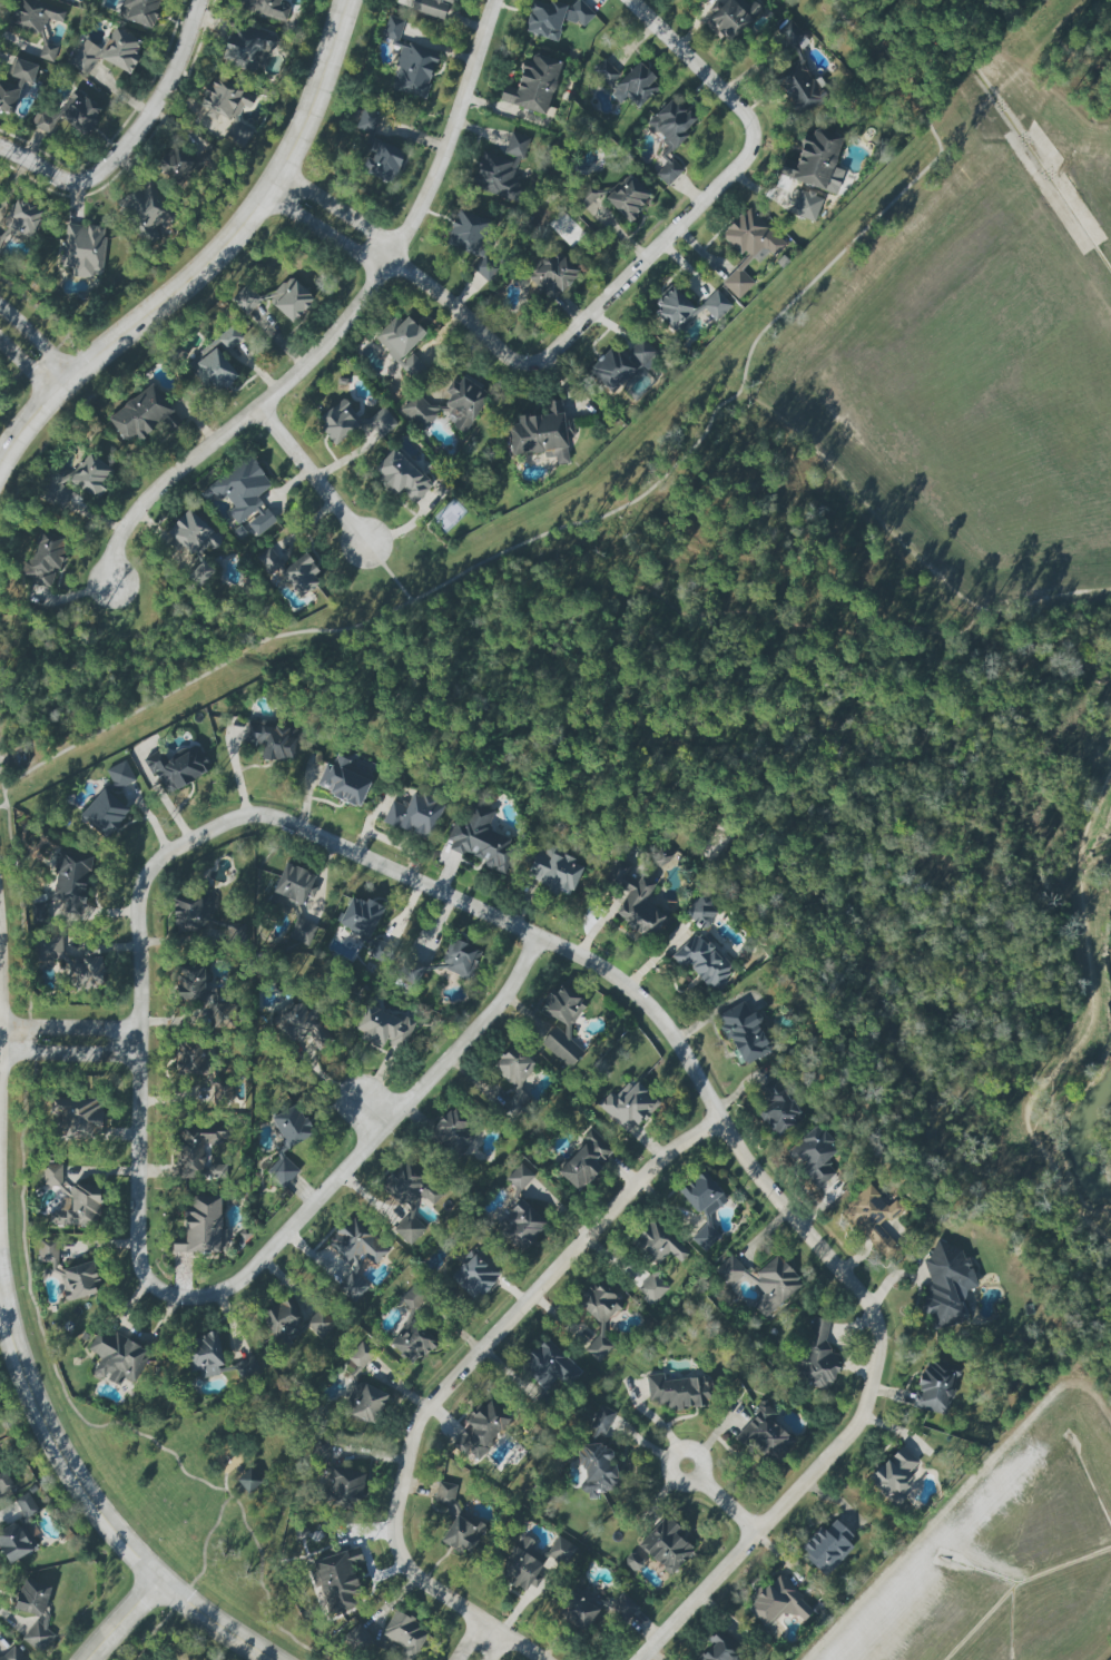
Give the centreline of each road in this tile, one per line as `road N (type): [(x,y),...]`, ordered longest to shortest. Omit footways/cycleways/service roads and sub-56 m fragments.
road 1 (residential): [(721,1118),(627,1195),(416,1424),(399,1495),(397,1552),(425,1584),(540,1659)]
road 2 (residential): [(638,1659),(847,1434),(878,1350),(869,1308),(737,1150),(721,1118)]
road 3 (residential): [(0,462),(61,387),(178,288),(274,187),(315,106),(350,0)]
road 4 (residential): [(155,1289),(196,1299),(238,1281),(494,1009),(535,937)]
road 5 (residential): [(271,1659),(197,1611),(114,1533),(51,1438),(0,1285)]
road 6 (residential): [(535,937),(256,816),(237,817),(163,855),(137,913)]
road 7 (residential): [(392,257),(304,374),(165,480),(128,519),(110,582)]
road 8 (residential): [(137,913),(137,1248),(155,1289)]
road 9 (residential): [(518,362),(544,361),(734,170),(750,137),(746,118)]
road 10 (residential): [(493,0),(442,161),(392,257)]
road 11 (residential): [(721,1118),(645,998),(535,937)]
road 12 (residential): [(79,184),(145,124),(201,0)]
road 13 (residential): [(260,409),(367,542)]
road 14 (residential): [(746,118),(631,0)]
road 15 (residential): [(392,257),(518,362)]
road 16 (residential): [(274,187),(295,212),(356,252),(392,257)]
road 17 (residential): [(392,257),(306,191),(274,187)]
road 18 (residential): [(138,1029),(0,1026)]
road 19 (residential): [(0,1055),(138,1058)]

